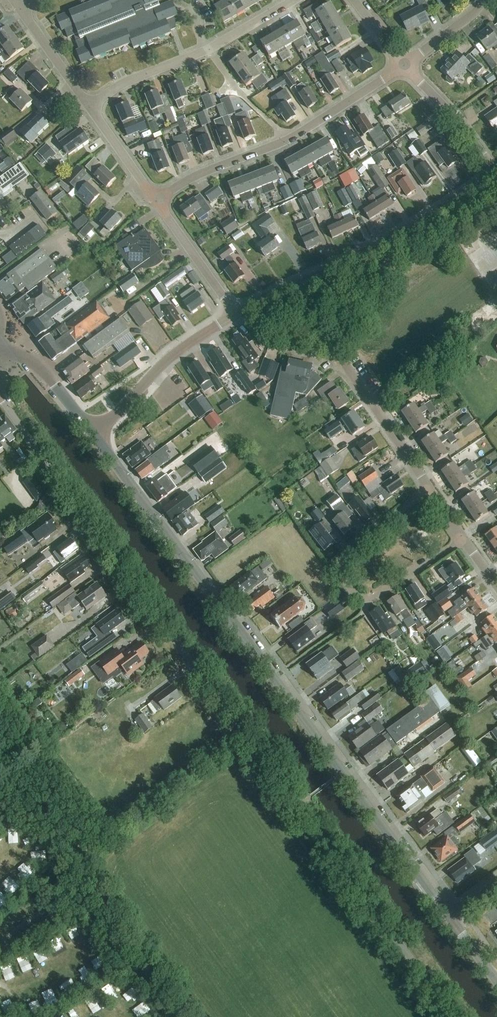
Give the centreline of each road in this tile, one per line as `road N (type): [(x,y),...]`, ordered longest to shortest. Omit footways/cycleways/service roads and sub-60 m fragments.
road 1 (unclassified): [(454,1016),(0,398)]
road 2 (secondary): [(449,916),(91,433)]
road 3 (residential): [(157,201),(284,142),(405,66)]
road 4 (residential): [(428,488),(347,554),(347,586),(366,601),(461,539)]
road 5 (residential): [(428,488),(301,285)]
road 6 (tertiary): [(301,285),(419,226),(496,173)]
road 7 (tertiary): [(91,433),(169,359),(236,315)]
road 8 (residential): [(496,173),(405,66)]
road 9 (residential): [(236,315),(157,201)]
road 10 (residential): [(91,106),(209,49)]
road 11 (secondary): [(91,433),(42,369),(0,353)]
road 12 (residential): [(91,106),(20,7)]

